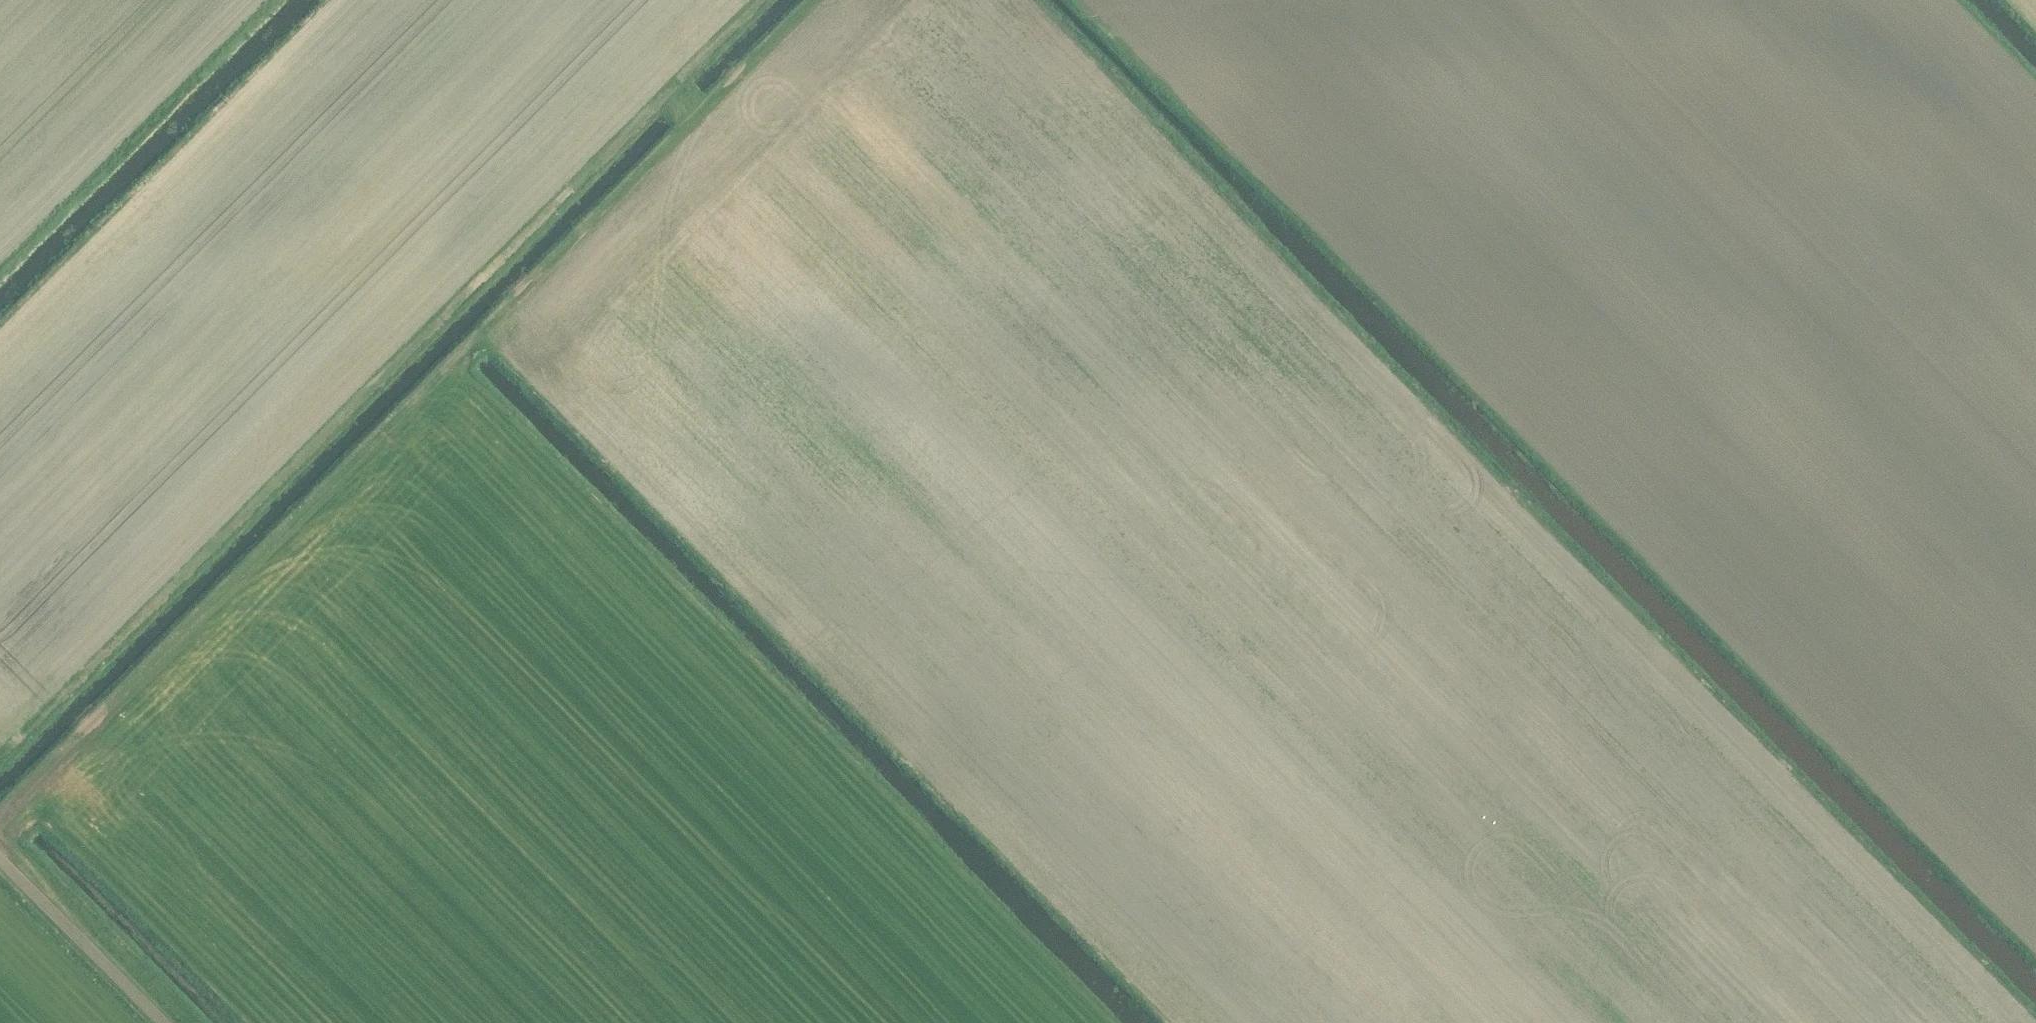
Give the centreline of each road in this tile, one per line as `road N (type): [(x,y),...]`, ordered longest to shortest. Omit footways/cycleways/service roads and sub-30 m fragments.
road 1 (unclassified): [(161,1022),(0,861)]

